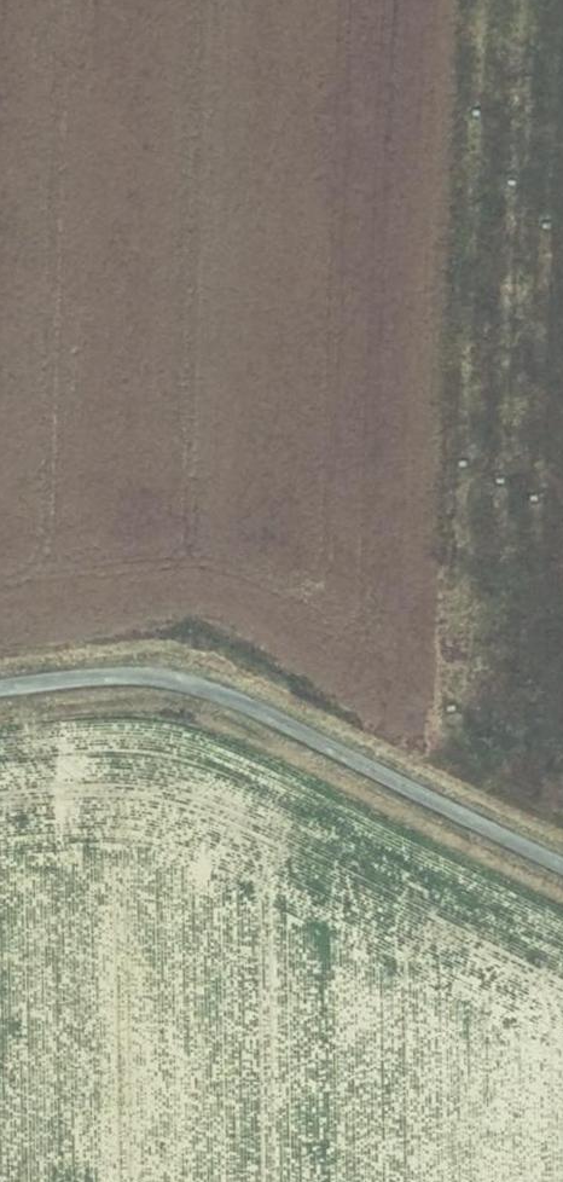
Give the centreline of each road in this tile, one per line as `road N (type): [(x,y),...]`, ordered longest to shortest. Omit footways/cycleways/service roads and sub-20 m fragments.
road 1 (unclassified): [(562,856),(217,685),(116,673),(0,687)]

